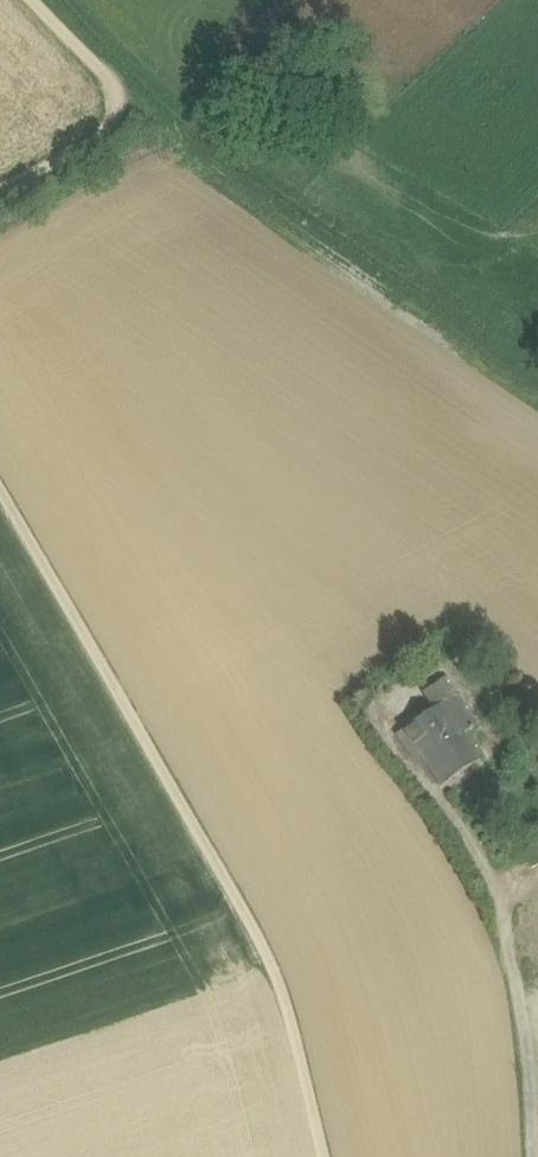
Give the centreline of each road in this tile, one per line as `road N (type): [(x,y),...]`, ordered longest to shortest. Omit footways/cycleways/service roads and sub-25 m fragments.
road 1 (track): [(340,1156),(279,938),(0,453)]
road 2 (track): [(0,199),(99,142),(119,78),(41,0)]
road 3 (track): [(537,1045),(500,890),(475,835)]

